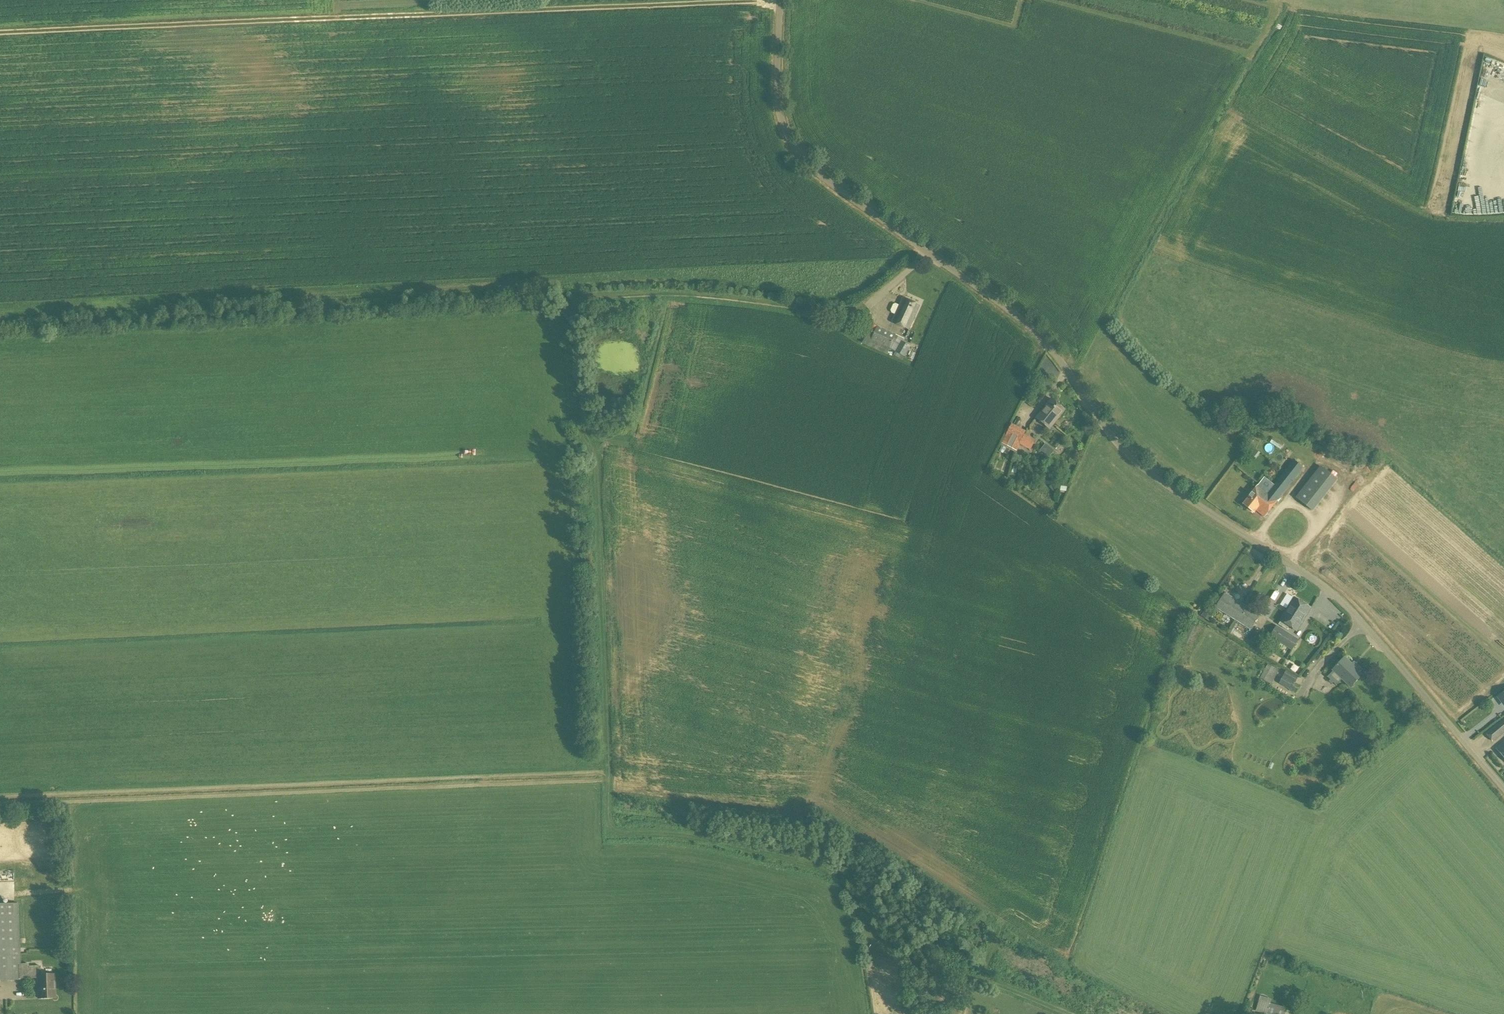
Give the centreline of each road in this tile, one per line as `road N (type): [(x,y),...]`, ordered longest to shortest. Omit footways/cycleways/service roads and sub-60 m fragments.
road 1 (track): [(1064,1013),(902,952),(831,871),(677,835),(620,834),(607,821),(597,468),(576,418),(577,299),(685,294),(850,311),(872,303),(927,254)]
road 2 (unclassified): [(1503,782),(1345,592),(1149,460),(1103,416),(1040,324),(927,254),(803,160),(778,111),(781,0)]
road 3 (track): [(0,36),(781,1)]

